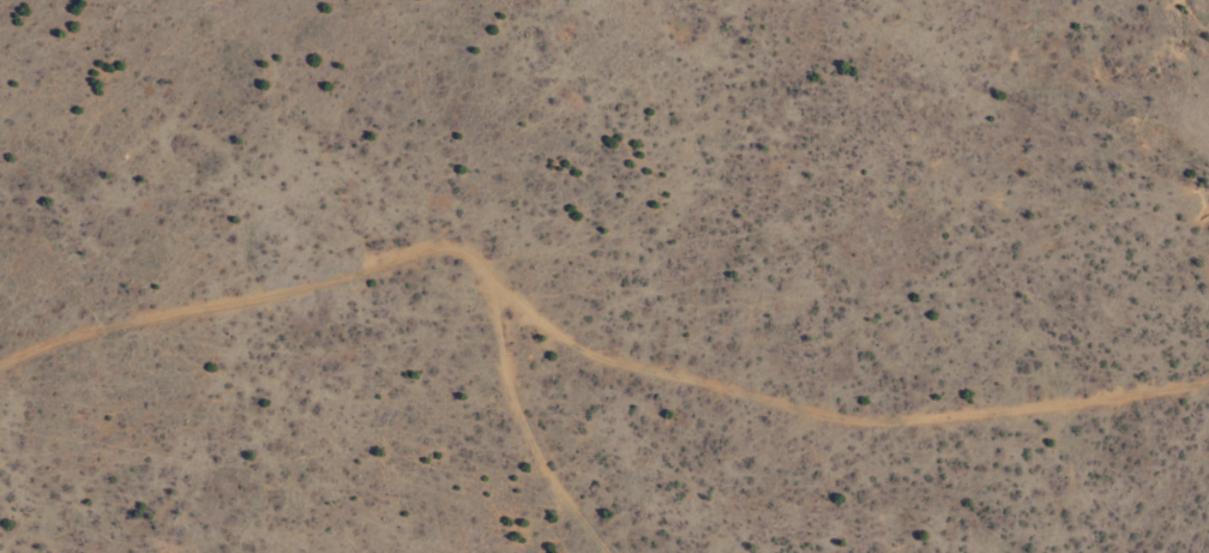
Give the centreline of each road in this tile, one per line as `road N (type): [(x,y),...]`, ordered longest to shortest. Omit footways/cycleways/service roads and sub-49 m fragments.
road 1 (residential): [(701,0),(455,247),(0,358)]
road 2 (residential): [(516,377),(700,408),(1082,396),(1208,365)]
road 3 (residential): [(571,552),(516,433),(516,377),(461,297),(455,247)]

